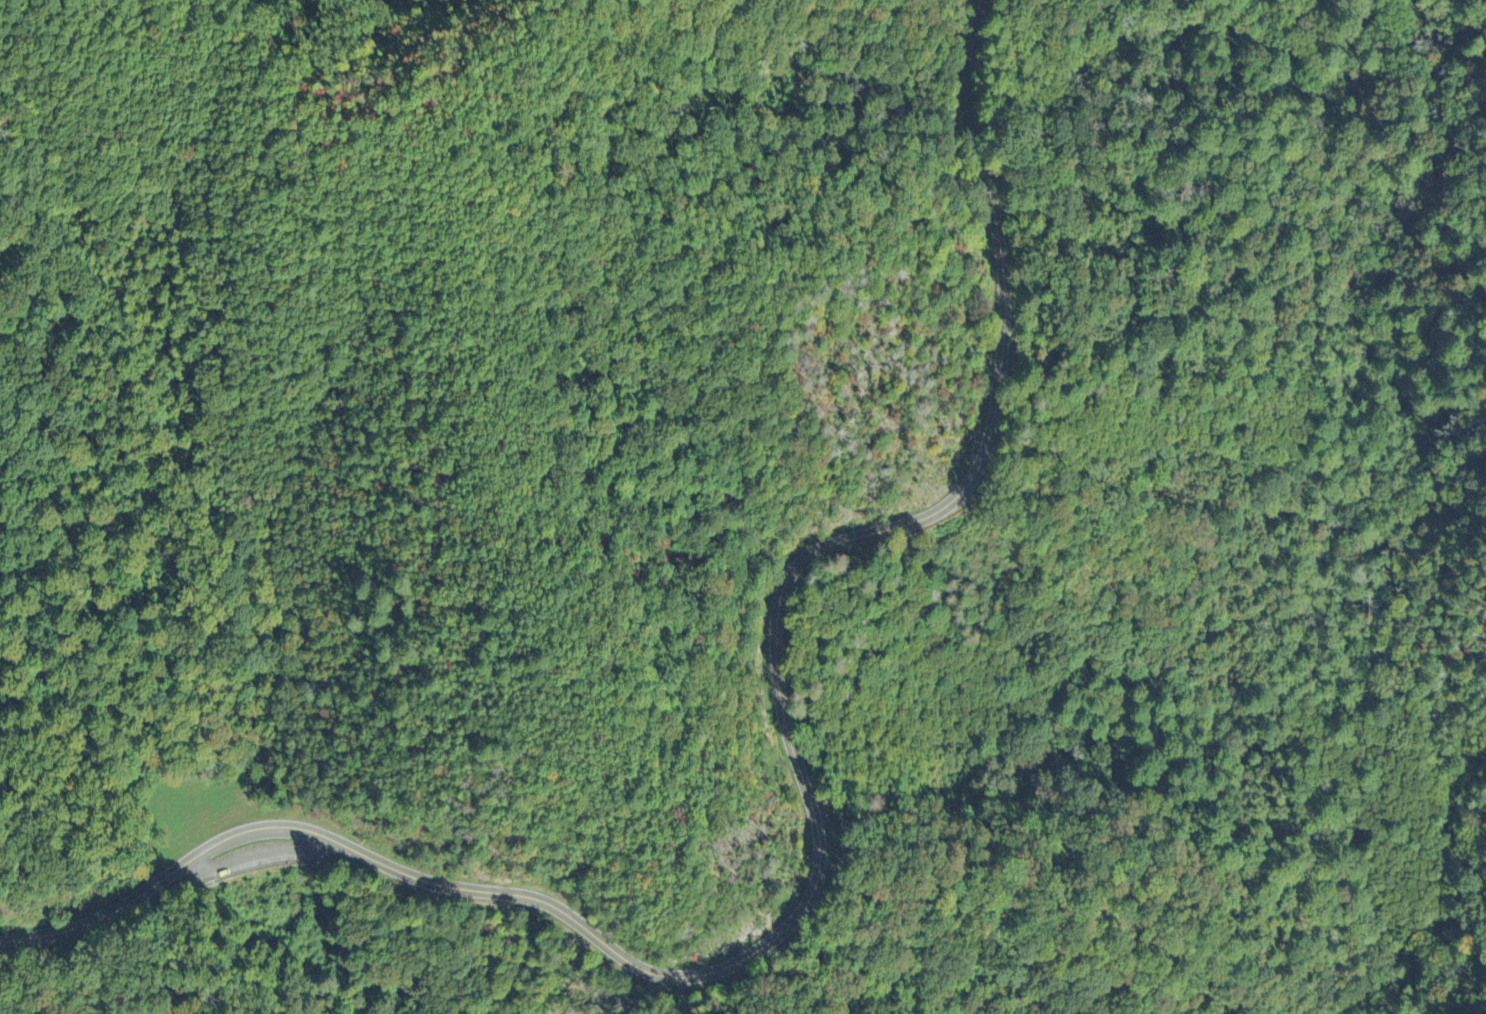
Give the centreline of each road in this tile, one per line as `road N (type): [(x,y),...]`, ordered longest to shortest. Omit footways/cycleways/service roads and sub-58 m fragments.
road 1 (residential): [(984,0),(969,90),(1002,276),(994,406),(977,466),(956,497),(919,520),(820,549),(791,570),(781,591),(776,688),(818,838),(817,876),(795,920),(720,969),(658,976),(539,901),(430,883),(313,833),(275,827),(214,844),(82,926),(0,943)]

